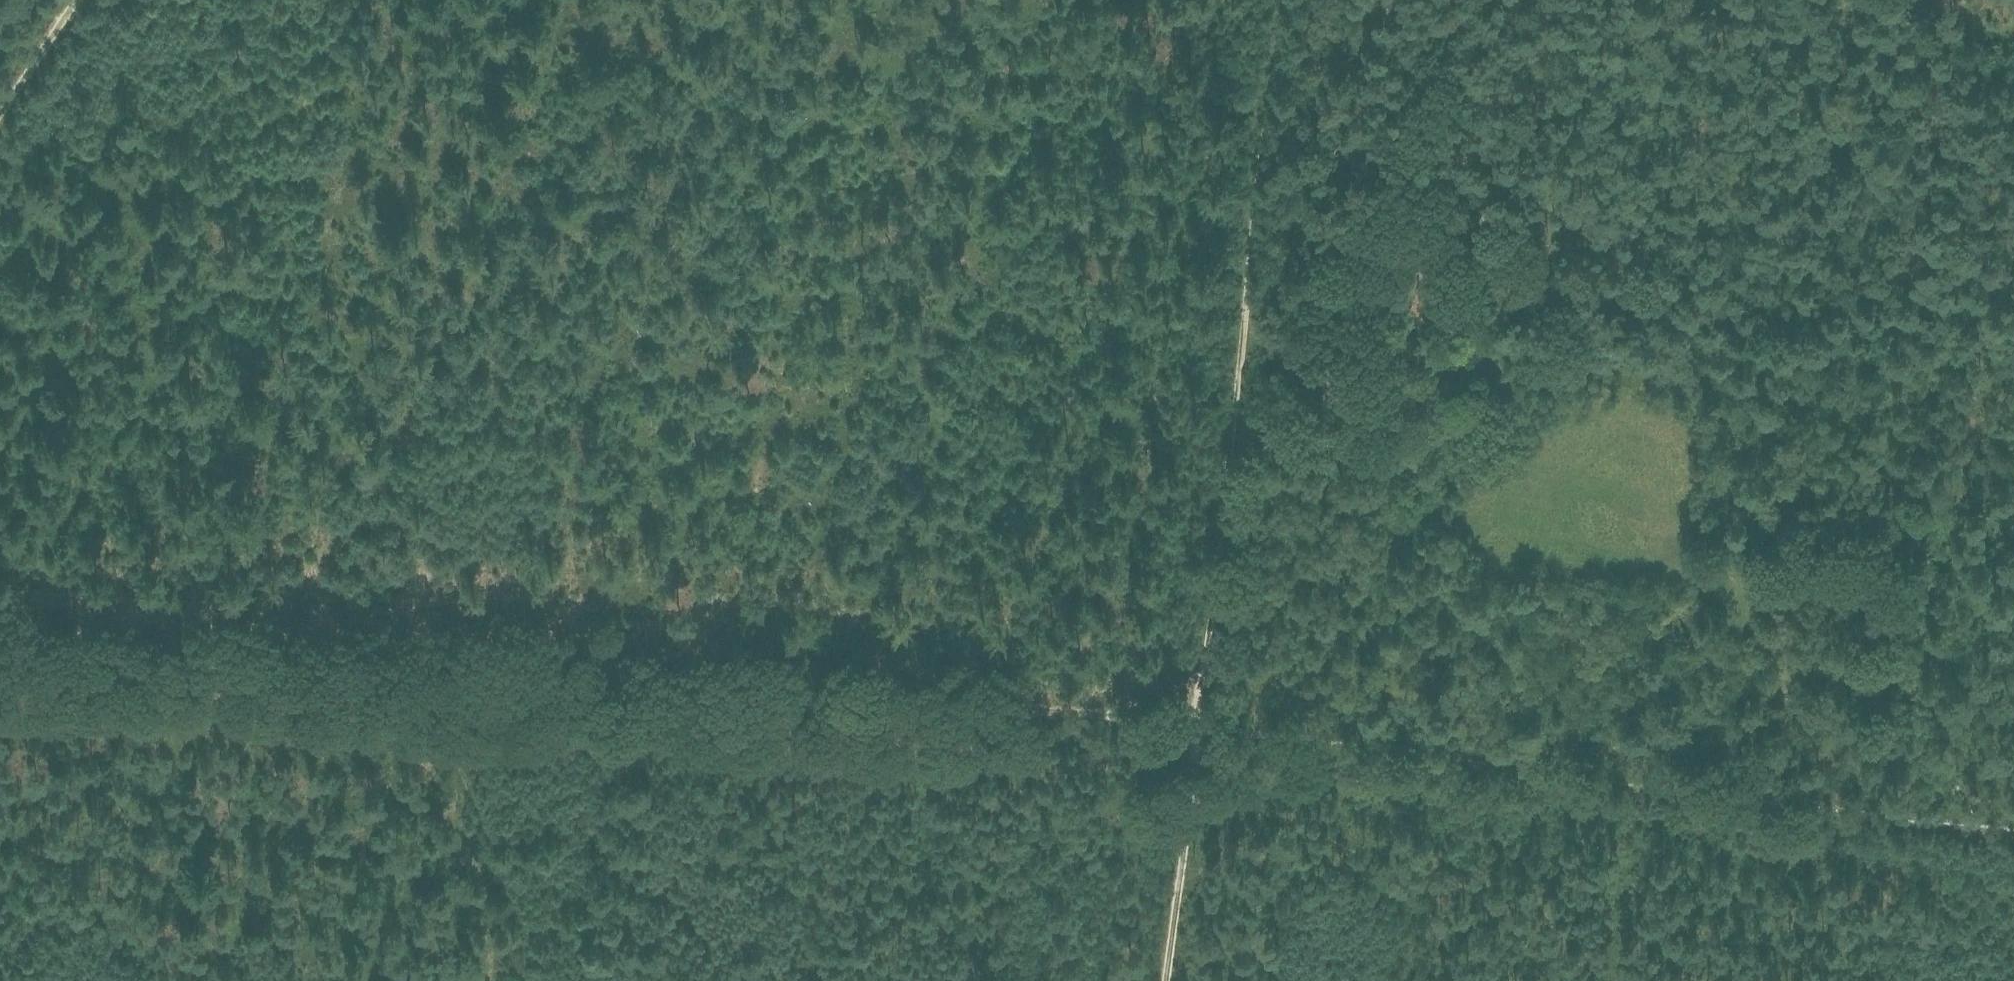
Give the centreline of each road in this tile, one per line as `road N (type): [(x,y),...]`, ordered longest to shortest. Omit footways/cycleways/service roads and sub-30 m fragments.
road 1 (track): [(1182,720),(0,646)]
road 2 (track): [(2013,836),(1182,720)]
road 3 (track): [(1182,720),(1276,0)]
road 4 (track): [(1675,512),(1751,653),(1767,717),(1775,805)]
road 5 (track): [(1150,980),(1182,720)]
road 6 (track): [(0,119),(80,0)]

